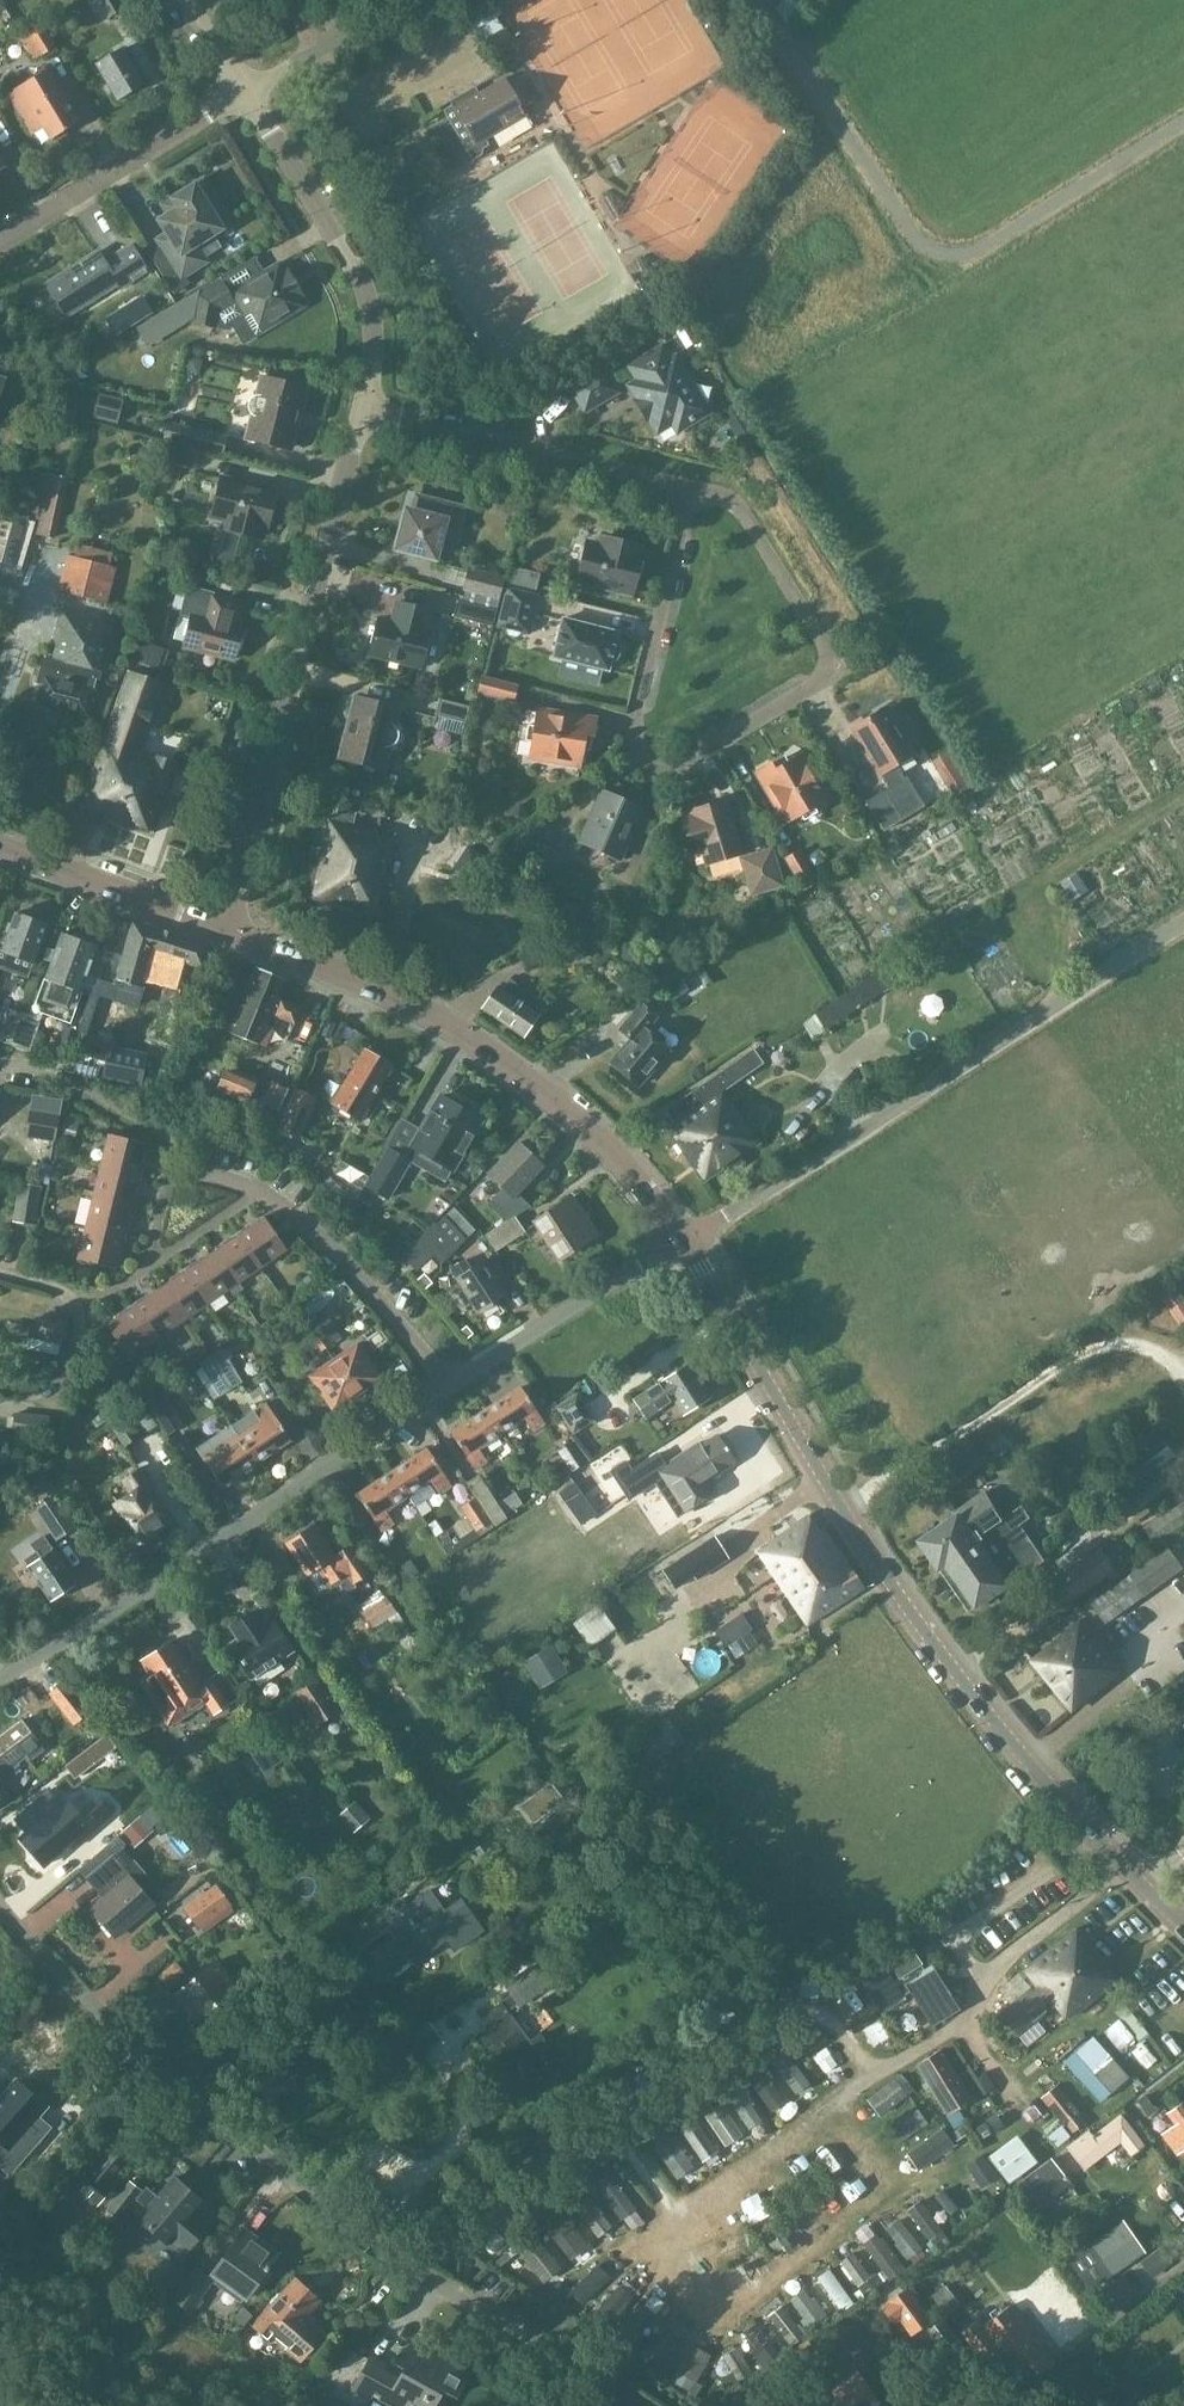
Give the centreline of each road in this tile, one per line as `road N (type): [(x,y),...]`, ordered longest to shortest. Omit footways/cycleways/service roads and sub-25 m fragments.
road 1 (tertiary): [(1183,1929),(1032,1768),(906,1607),(682,1240)]
road 2 (residential): [(0,1905),(74,1991),(394,2260),(638,2405)]
road 3 (unclassified): [(682,1240),(1183,922)]
road 4 (tertiary): [(682,1240),(604,1149),(489,1053),(401,1001),(226,930)]
road 5 (residential): [(226,930),(362,410)]
road 6 (residential): [(446,1388),(0,1678)]
road 7 (residential): [(691,491),(737,508),(820,640),(825,664),(815,684),(678,764),(642,757),(633,717)]
road 8 (residential): [(446,1388),(367,1287),(281,1206),(215,1177),(172,1170)]
road 9 (residential): [(362,410),(371,340),(363,291),(244,90)]
road 10 (residential): [(691,491),(362,410)]
road 11 (residential): [(0,241),(244,90)]
road 12 (residential): [(446,1388),(682,1240)]
road 13 (tertiary): [(226,930),(0,849)]
road 14 (residential): [(633,717),(691,491)]
road 15 (residential): [(244,90),(350,33)]

